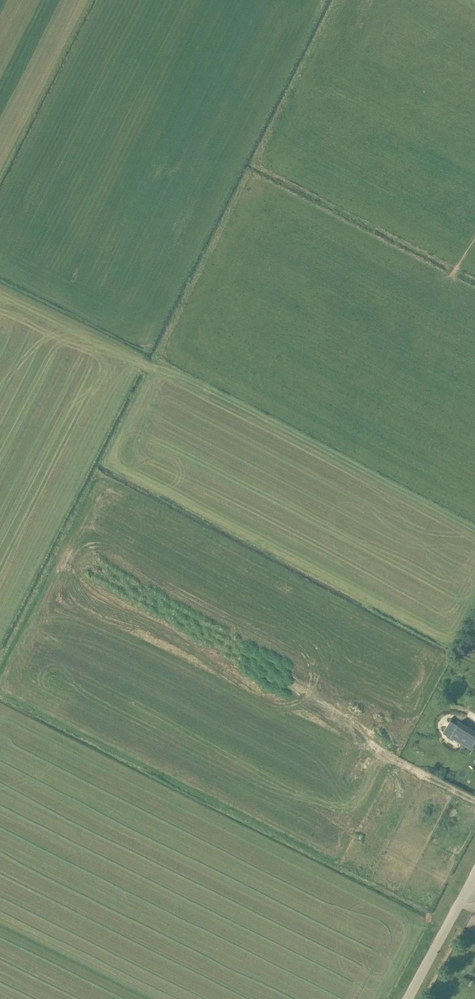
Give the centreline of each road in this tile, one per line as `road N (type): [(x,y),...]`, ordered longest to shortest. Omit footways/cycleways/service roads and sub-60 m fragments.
road 1 (unclassified): [(408,998),(474,874)]

